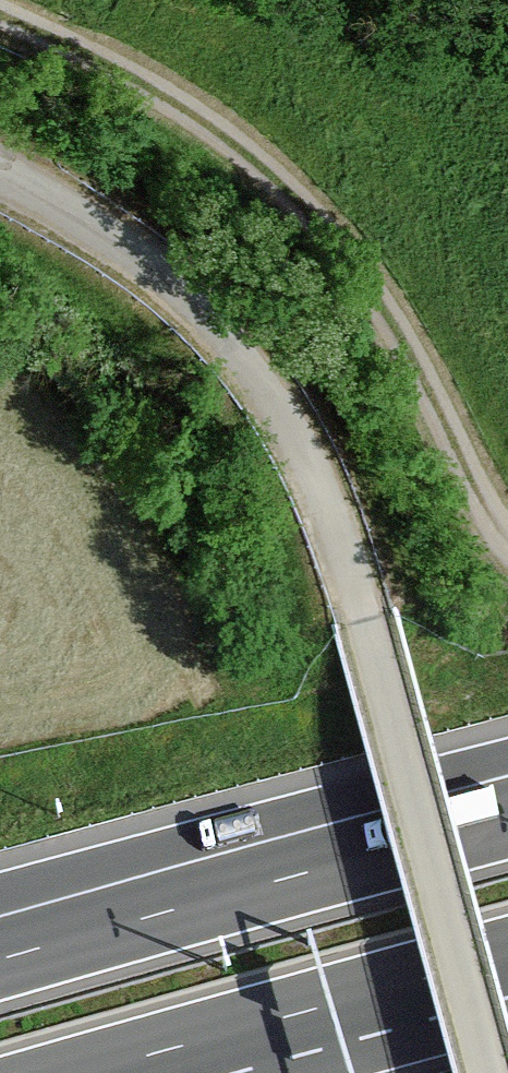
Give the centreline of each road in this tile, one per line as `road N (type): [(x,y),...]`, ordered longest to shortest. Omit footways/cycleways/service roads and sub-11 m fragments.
road 1 (unclassified): [(483,1072),(358,611),(272,404),(189,303),(75,220),(0,179)]
road 2 (track): [(507,540),(378,295),(294,192),(182,103),(0,14)]
road 3 (motorway): [(507,815),(0,956)]
road 4 (motorway): [(93,1072),(507,958)]

